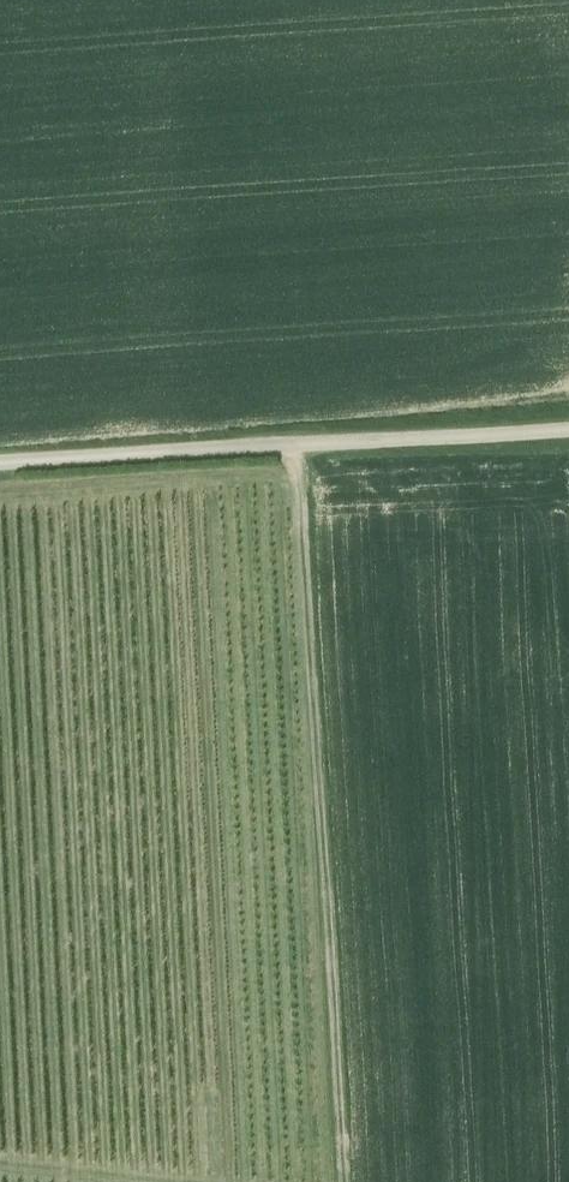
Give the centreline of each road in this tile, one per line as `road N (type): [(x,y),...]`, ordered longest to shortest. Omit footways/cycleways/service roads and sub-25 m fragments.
road 1 (track): [(291,445),(333,1181)]
road 2 (unclassified): [(0,462),(568,429)]

